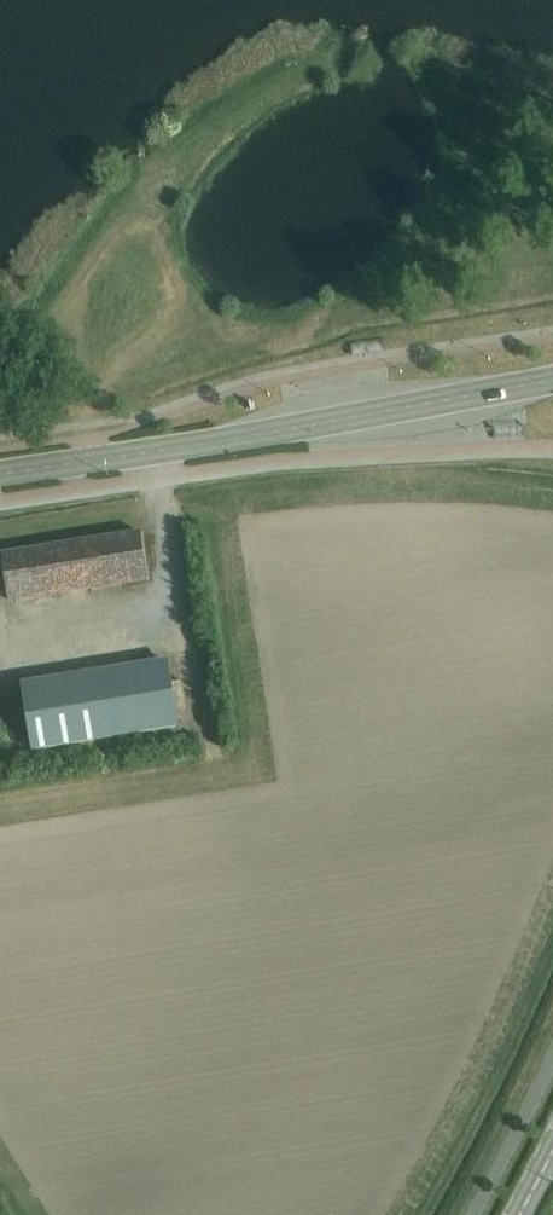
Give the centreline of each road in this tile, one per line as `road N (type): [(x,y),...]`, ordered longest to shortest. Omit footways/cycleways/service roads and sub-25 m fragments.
road 1 (tertiary): [(0,474),(552,380)]

